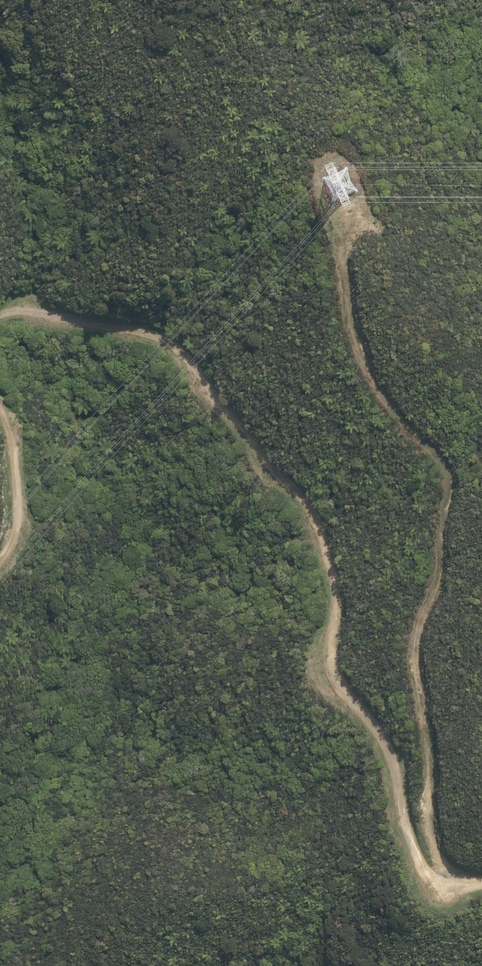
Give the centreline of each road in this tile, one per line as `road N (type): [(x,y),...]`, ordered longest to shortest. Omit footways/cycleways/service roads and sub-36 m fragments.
road 1 (track): [(481,885),(441,885),(423,869),(389,744),(337,677),(333,573),(316,520),(185,353),(151,334),(34,314),(0,318)]
road 2 (track): [(464,886),(436,868),(428,850),(414,681),(445,495),(432,460),(403,435),(348,334),(344,215)]
road 3 (track): [(0,415),(17,530),(0,577)]

